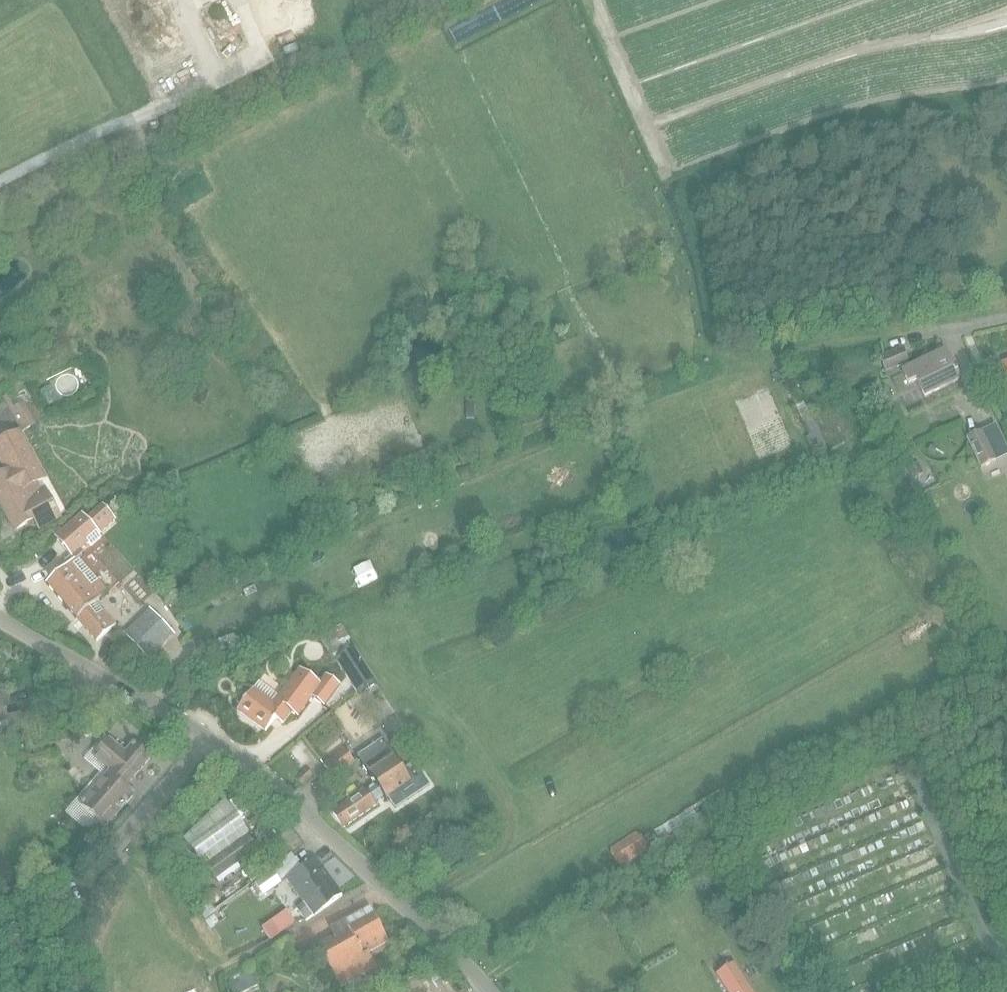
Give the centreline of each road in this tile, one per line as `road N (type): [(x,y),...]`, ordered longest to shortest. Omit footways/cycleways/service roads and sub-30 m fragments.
road 1 (residential): [(490,991),(258,773),(0,617)]

